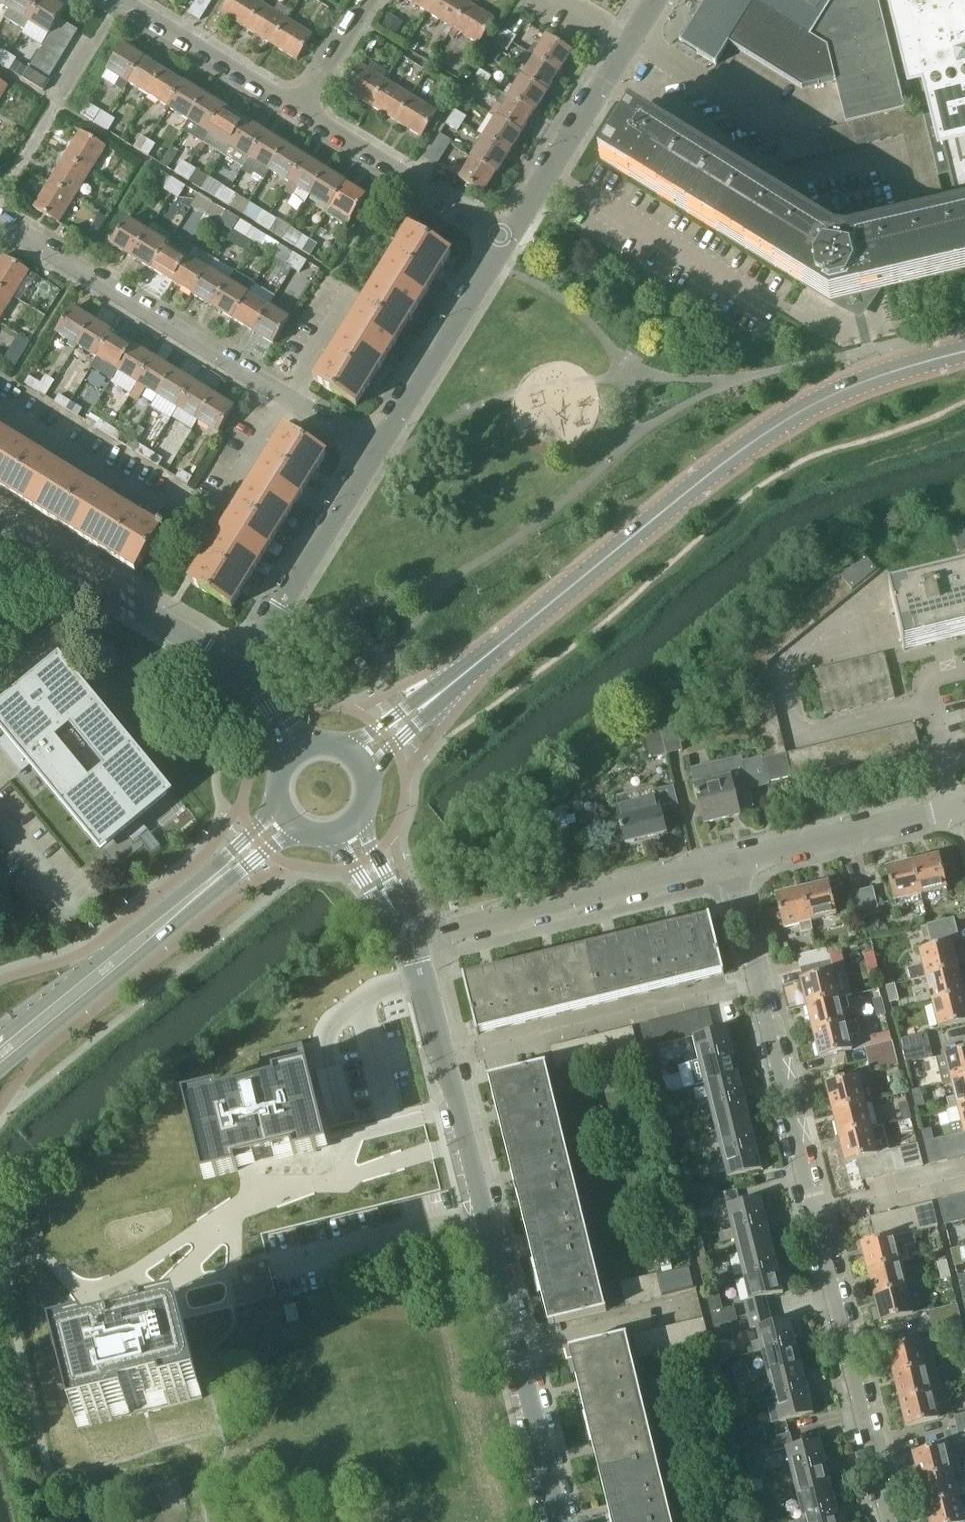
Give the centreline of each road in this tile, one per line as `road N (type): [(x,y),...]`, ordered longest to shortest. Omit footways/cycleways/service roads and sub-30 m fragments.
road 1 (residential): [(893,1521),(733,862)]
road 2 (unclassified): [(560,1521),(413,939)]
road 3 (tertiary): [(489,654),(768,431),(841,391),(964,351)]
road 4 (residential): [(377,451),(0,218)]
road 5 (residential): [(413,939),(733,862)]
road 6 (unclassified): [(242,671),(0,522)]
road 7 (residential): [(508,239),(656,0)]
road 8 (tertiary): [(0,1048),(214,880)]
road 9 (residential): [(242,671),(377,451)]
road 10 (residential): [(377,451),(508,239)]
road 11 (residential): [(299,110),(508,239)]
road 12 (residential): [(733,862),(964,805)]
road 13 (residential): [(121,0),(299,110)]
road 14 (tertiary): [(489,654),(346,749)]
road 15 (tertiary): [(365,770),(489,654)]
road 16 (unclassified): [(332,835),(413,939)]
road 17 (unclassified): [(413,939),(359,819)]
road 18 (residential): [(369,0),(299,110)]

